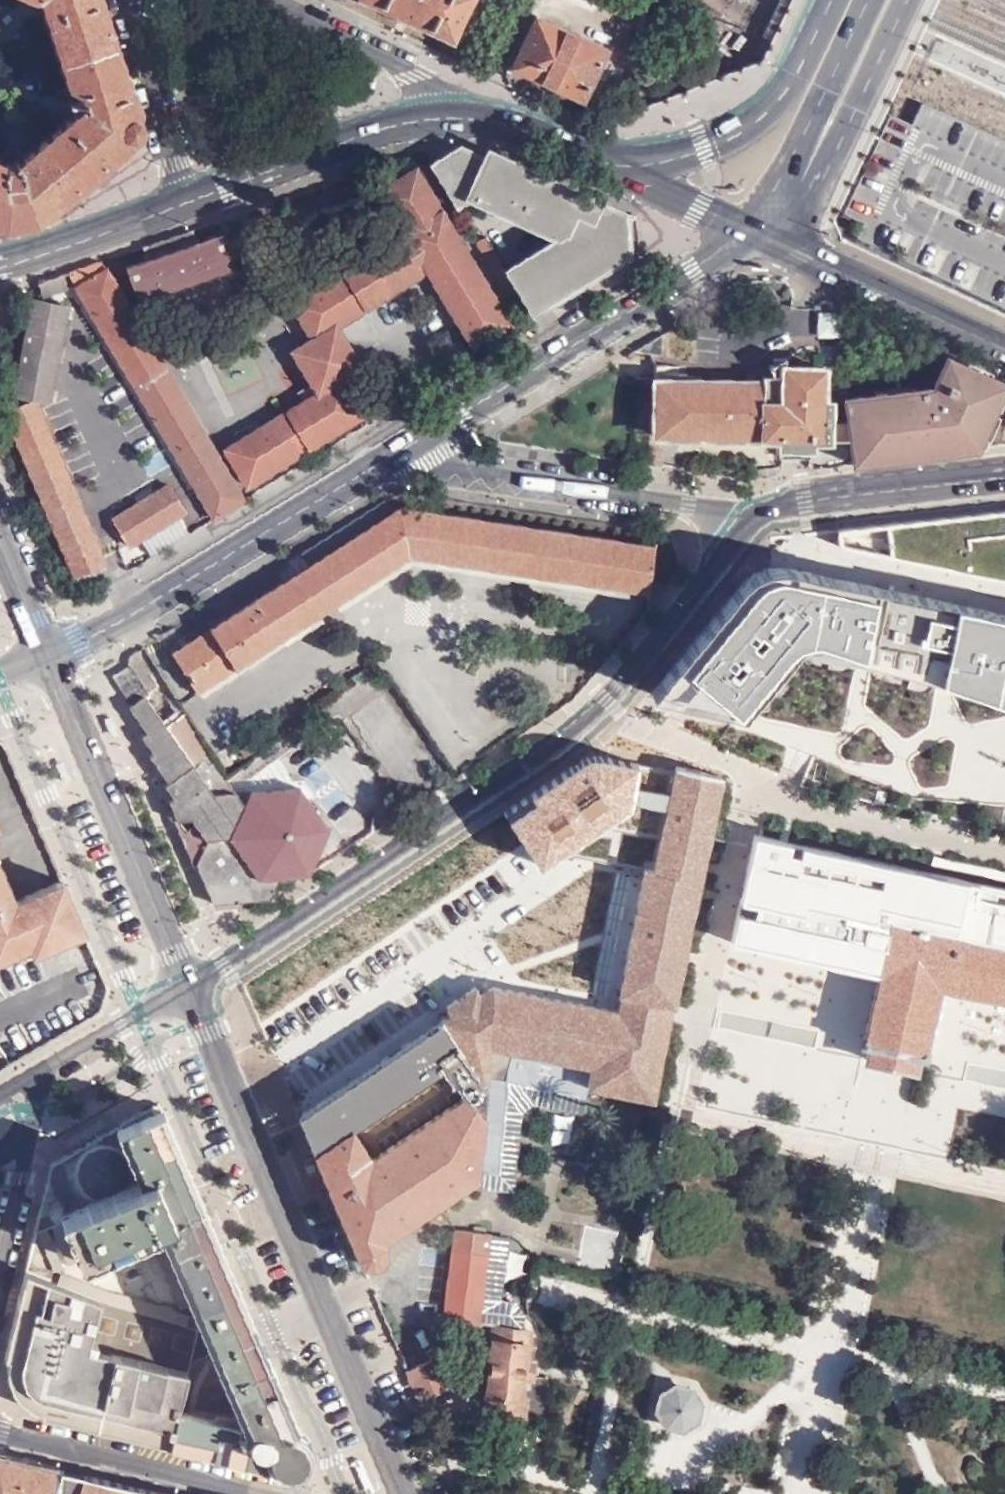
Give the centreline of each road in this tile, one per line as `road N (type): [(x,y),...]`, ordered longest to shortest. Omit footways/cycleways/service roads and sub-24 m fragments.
road 1 (motorway): [(1004,1115),(831,1075),(481,1042),(291,1055),(119,1093),(0,1151)]
road 2 (motorway): [(0,1297),(152,1254),(302,1236),(482,1247),(818,1296),(1004,1342)]
road 3 (residential): [(742,517),(625,684),(563,743),(179,993)]
road 4 (tertiary): [(179,993),(393,1493)]
road 5 (primary): [(44,659),(411,444)]
road 6 (primary): [(411,444),(758,236)]
road 7 (tertiary): [(44,659),(179,993)]
road 8 (primary): [(832,0),(791,87),(741,132),(703,150),(660,157),(563,147)]
road 9 (residential): [(411,444),(430,462),(472,473),(742,517)]
road 10 (primary): [(463,114),(395,125),(181,205)]
road 11 (residential): [(0,1428),(268,1493)]
road 12 (tertiary): [(1004,346),(758,236)]
road 13 (residential): [(742,517),(777,505),(1004,479)]
road 14 (unclassified): [(463,114),(411,78),(246,0)]
road 15 (primary): [(785,208),(822,176),(905,0)]
road 16 (primary): [(785,208),(791,162),(866,0)]
road 17 (tertiary): [(758,236),(563,147)]
road 18 (unclassified): [(119,0),(181,205)]
road 19 (residential): [(50,1068),(0,1275)]
road 20 (primary): [(181,205),(0,264)]
road 21 (residential): [(179,993),(50,1068)]

